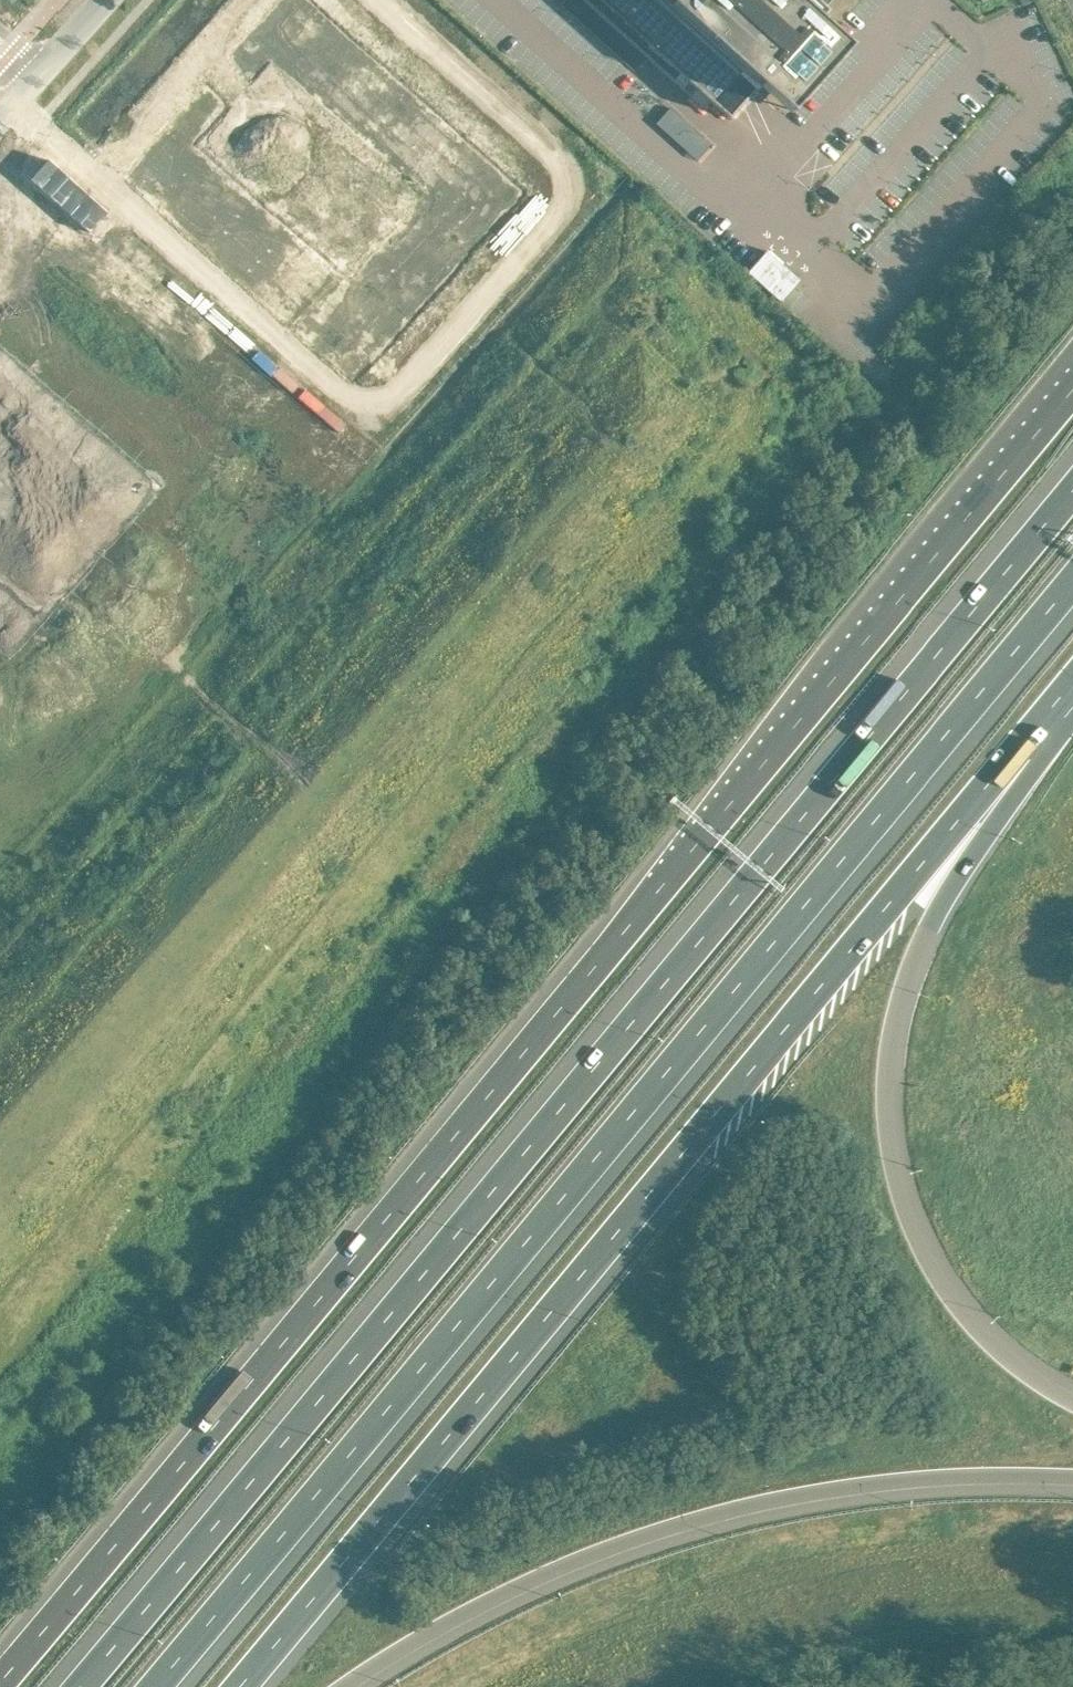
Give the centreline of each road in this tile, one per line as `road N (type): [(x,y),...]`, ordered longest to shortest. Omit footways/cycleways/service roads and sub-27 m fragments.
road 1 (motorway): [(1072,388),(0,1680)]
road 2 (motorway): [(1072,487),(78,1686)]
road 3 (motorway): [(157,1686),(1072,583)]
road 4 (motorway): [(242,1686),(1014,765)]
road 5 (motorway): [(344,1686),(517,1587),(683,1523),(795,1495),(928,1478),(1072,1476)]
road 6 (motorway): [(1072,1396),(1009,1355),(935,1267),(912,1219),(890,1106),(898,1014),(930,926),(1014,765)]
road 7 (unclassified): [(103,0),(0,114)]

